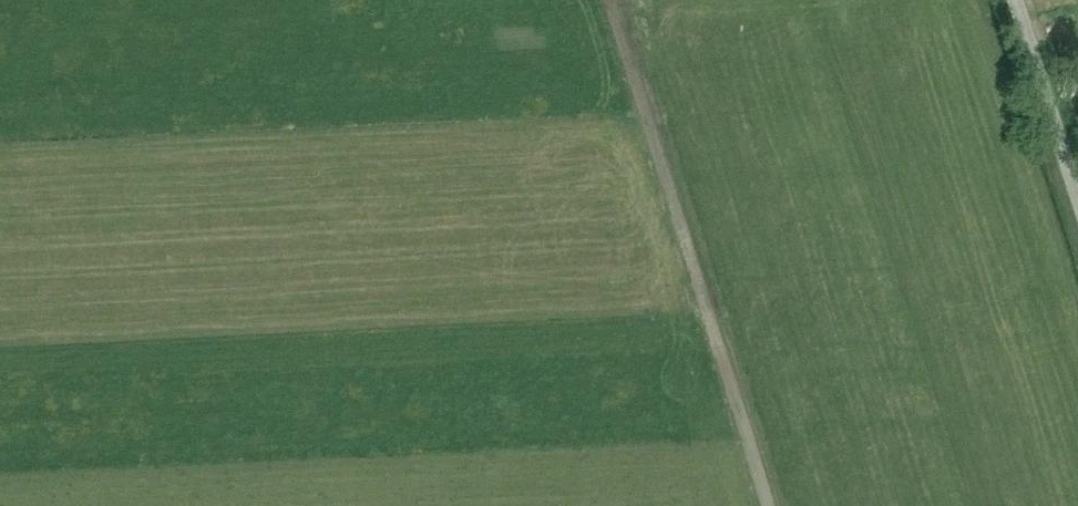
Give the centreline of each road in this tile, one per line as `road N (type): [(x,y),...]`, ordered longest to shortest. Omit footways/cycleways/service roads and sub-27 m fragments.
road 1 (unclassified): [(1077,197),(1015,0)]

